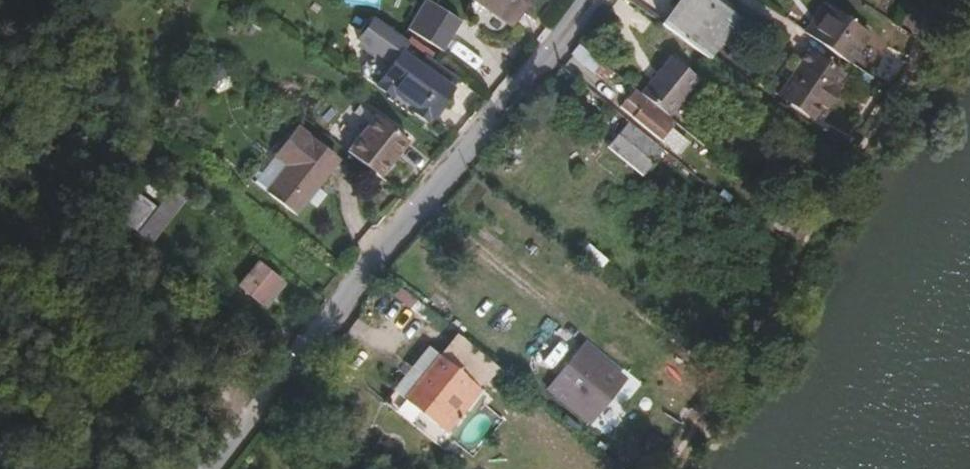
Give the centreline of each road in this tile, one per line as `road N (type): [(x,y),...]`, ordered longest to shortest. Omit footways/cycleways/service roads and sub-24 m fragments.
road 1 (residential): [(594,0),(214,468)]

